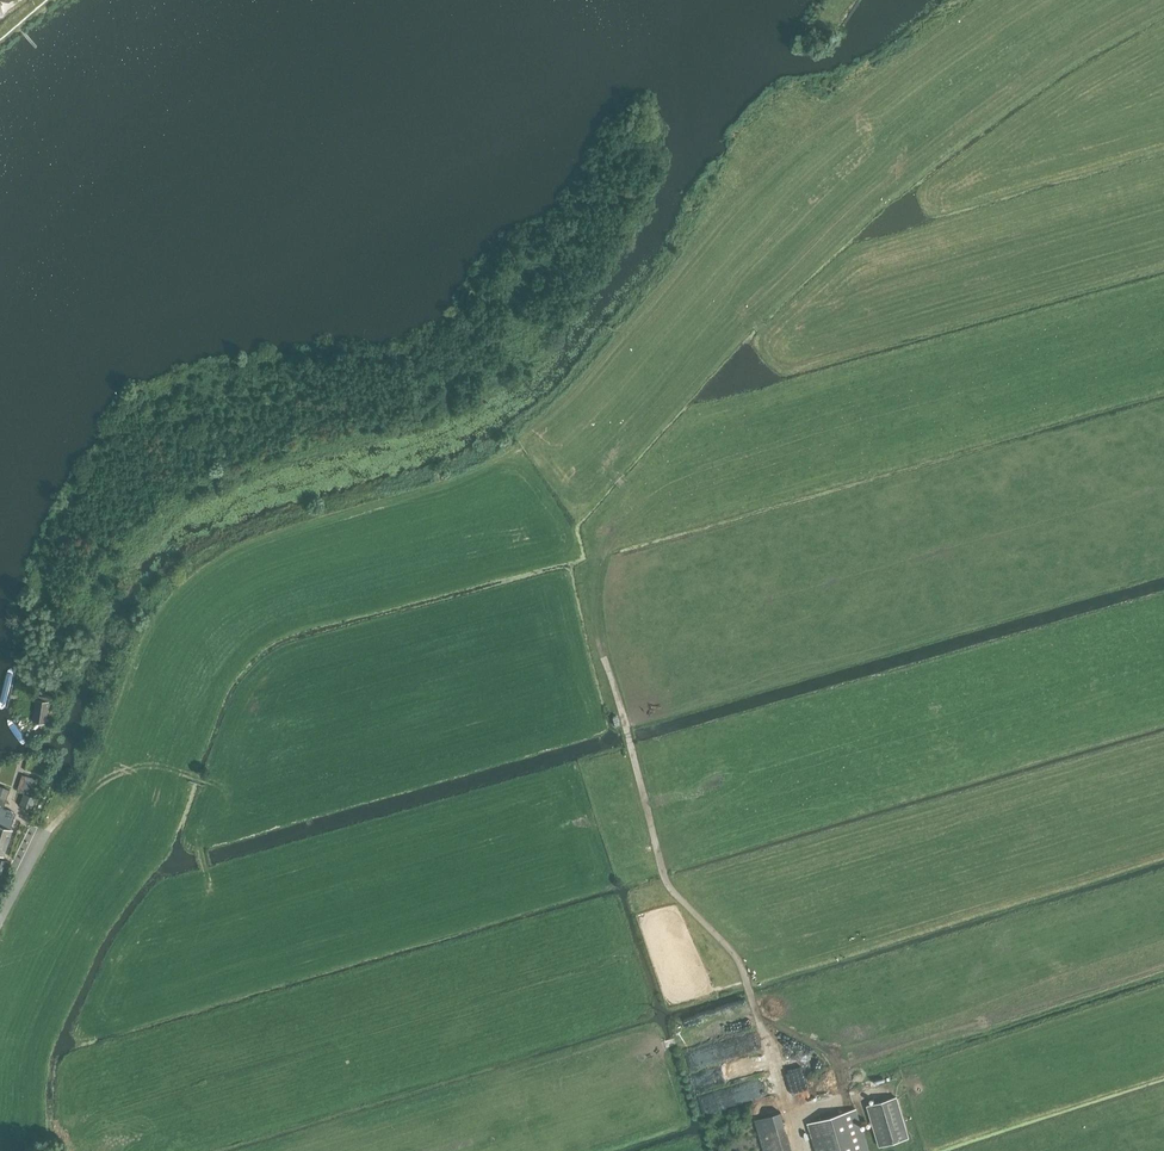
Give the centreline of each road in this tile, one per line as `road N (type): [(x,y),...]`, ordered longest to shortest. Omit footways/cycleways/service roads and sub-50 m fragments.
road 1 (track): [(608,458),(625,484),(602,546),(600,646),(667,881),(736,956),(790,1104)]
road 2 (track): [(220,785),(151,765),(114,775),(41,836)]

